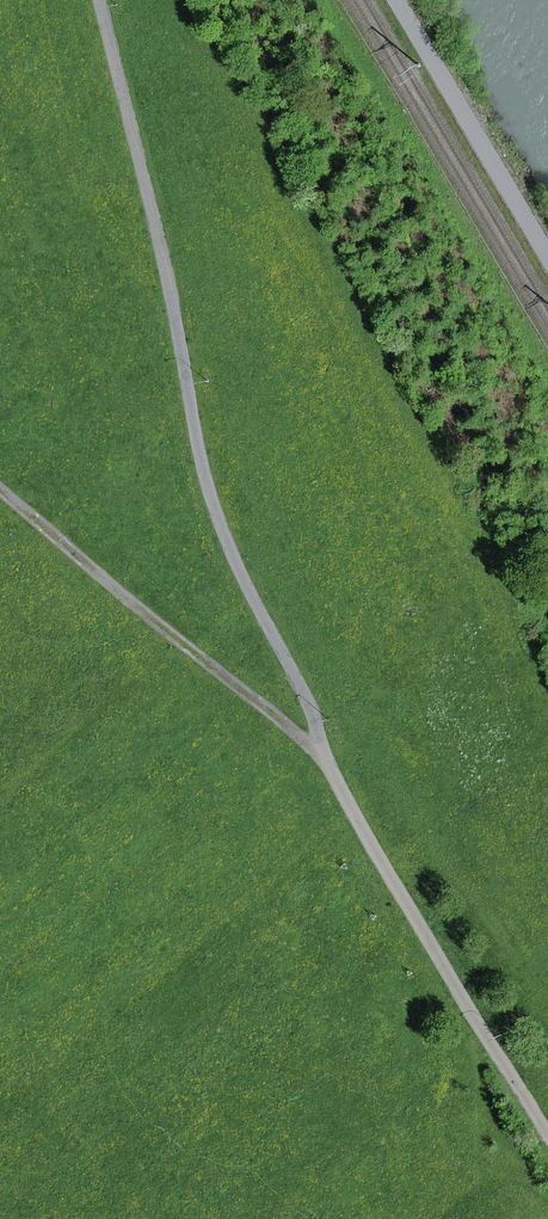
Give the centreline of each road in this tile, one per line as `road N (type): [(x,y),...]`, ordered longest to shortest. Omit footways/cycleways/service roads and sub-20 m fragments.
road 1 (track): [(95,0),(168,293),(211,517),(305,695),(323,759),(547,1139)]
road 2 (track): [(323,759),(0,490)]

